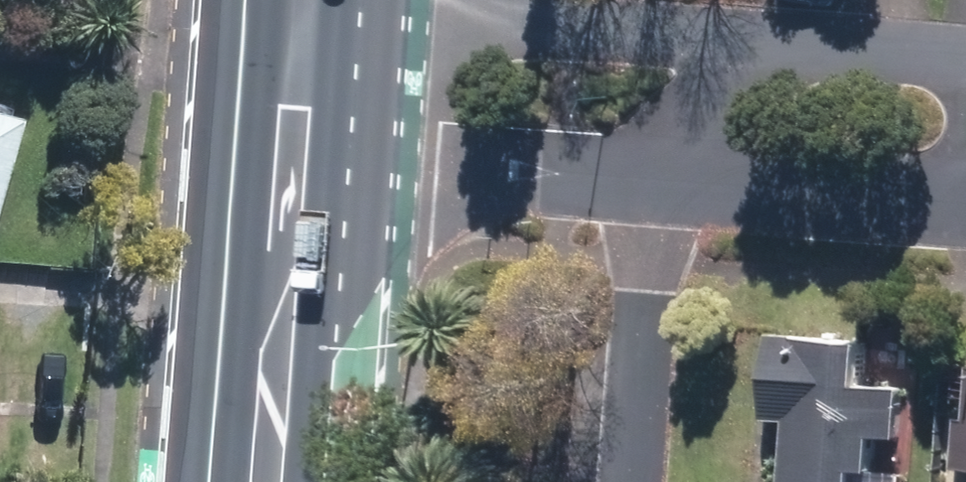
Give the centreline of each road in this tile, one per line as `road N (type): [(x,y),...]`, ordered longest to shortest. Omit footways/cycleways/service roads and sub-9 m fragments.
road 1 (residential): [(296,27),(754,48)]
road 2 (residential): [(646,185),(286,159)]
road 3 (secondary): [(261,481),(286,159)]
road 4 (residential): [(965,210),(646,185)]
road 5 (residential): [(646,185),(629,481)]
road 6 (residential): [(754,48),(965,58)]
road 7 (residential): [(754,48),(646,185)]
road 8 (secondary): [(286,159),(296,27)]

